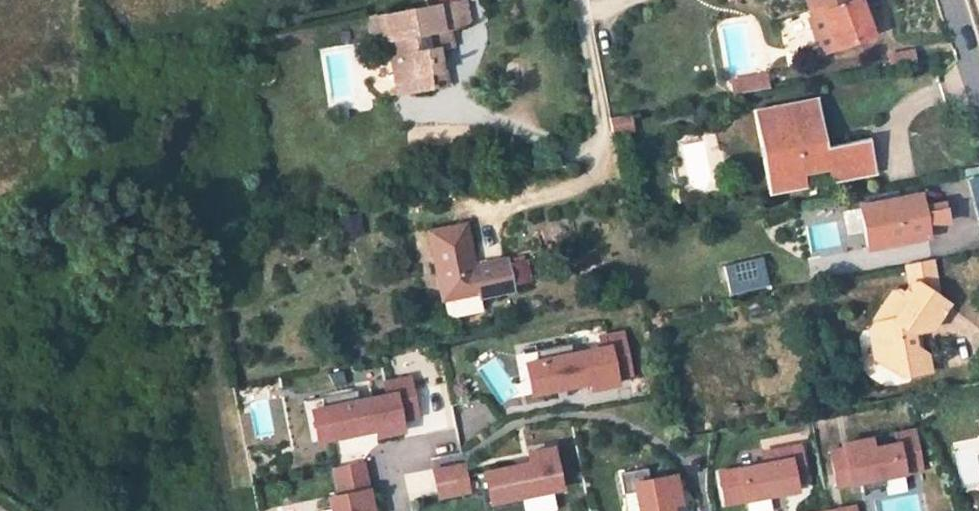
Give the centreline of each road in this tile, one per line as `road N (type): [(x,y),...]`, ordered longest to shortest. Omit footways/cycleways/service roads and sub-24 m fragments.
road 1 (residential): [(577,0),(604,163)]

